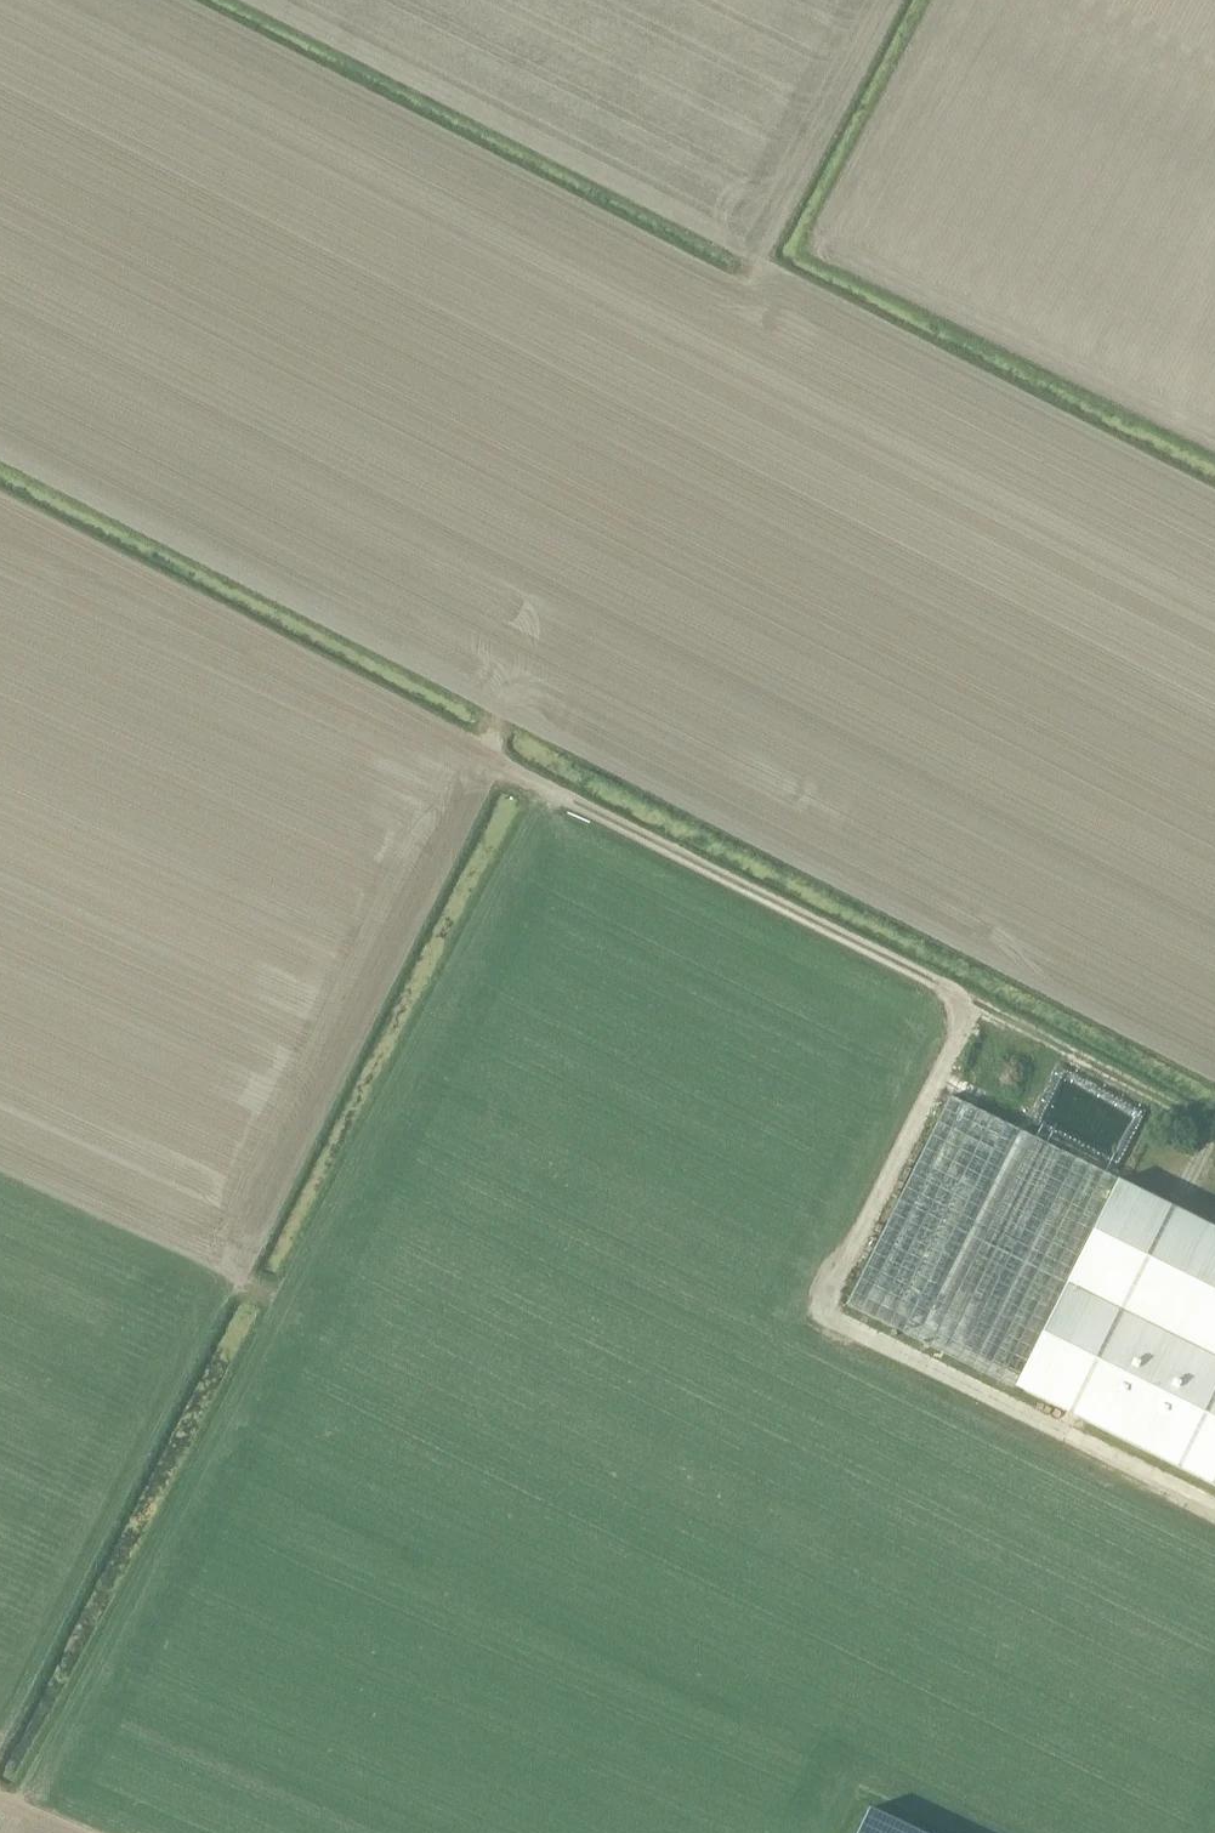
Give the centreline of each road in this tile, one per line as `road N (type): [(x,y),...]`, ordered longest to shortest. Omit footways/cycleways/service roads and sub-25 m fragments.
road 1 (track): [(4,1832),(547,789),(958,1000),(956,1038),(825,1297),(825,1313),(1214,1511)]
road 2 (track): [(0,1733),(497,765),(487,739),(496,705),(694,316),(759,273),(895,0)]
road 3 (track): [(958,1000),(1205,1126),(1204,1148),(1175,1205)]

